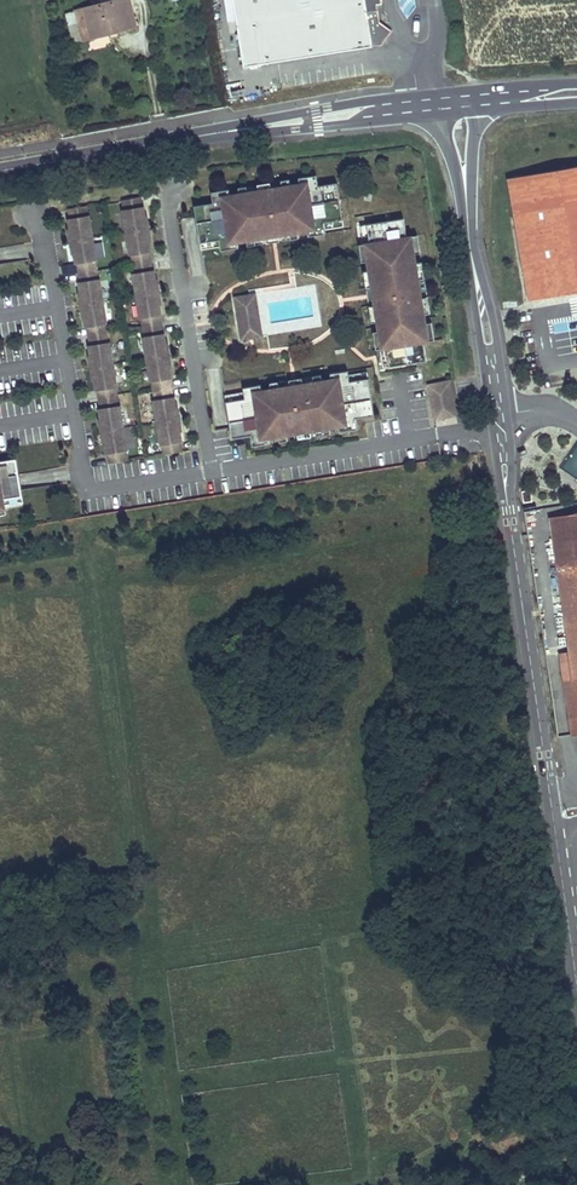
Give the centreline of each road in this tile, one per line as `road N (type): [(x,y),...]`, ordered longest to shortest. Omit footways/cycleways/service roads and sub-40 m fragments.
road 1 (unclassified): [(467,204),(576,977)]
road 2 (tertiary): [(457,92),(260,119),(163,141)]
road 3 (tertiary): [(163,141),(438,114)]
road 4 (tertiary): [(0,171),(163,141)]
road 5 (tertiary): [(576,83),(457,92)]

